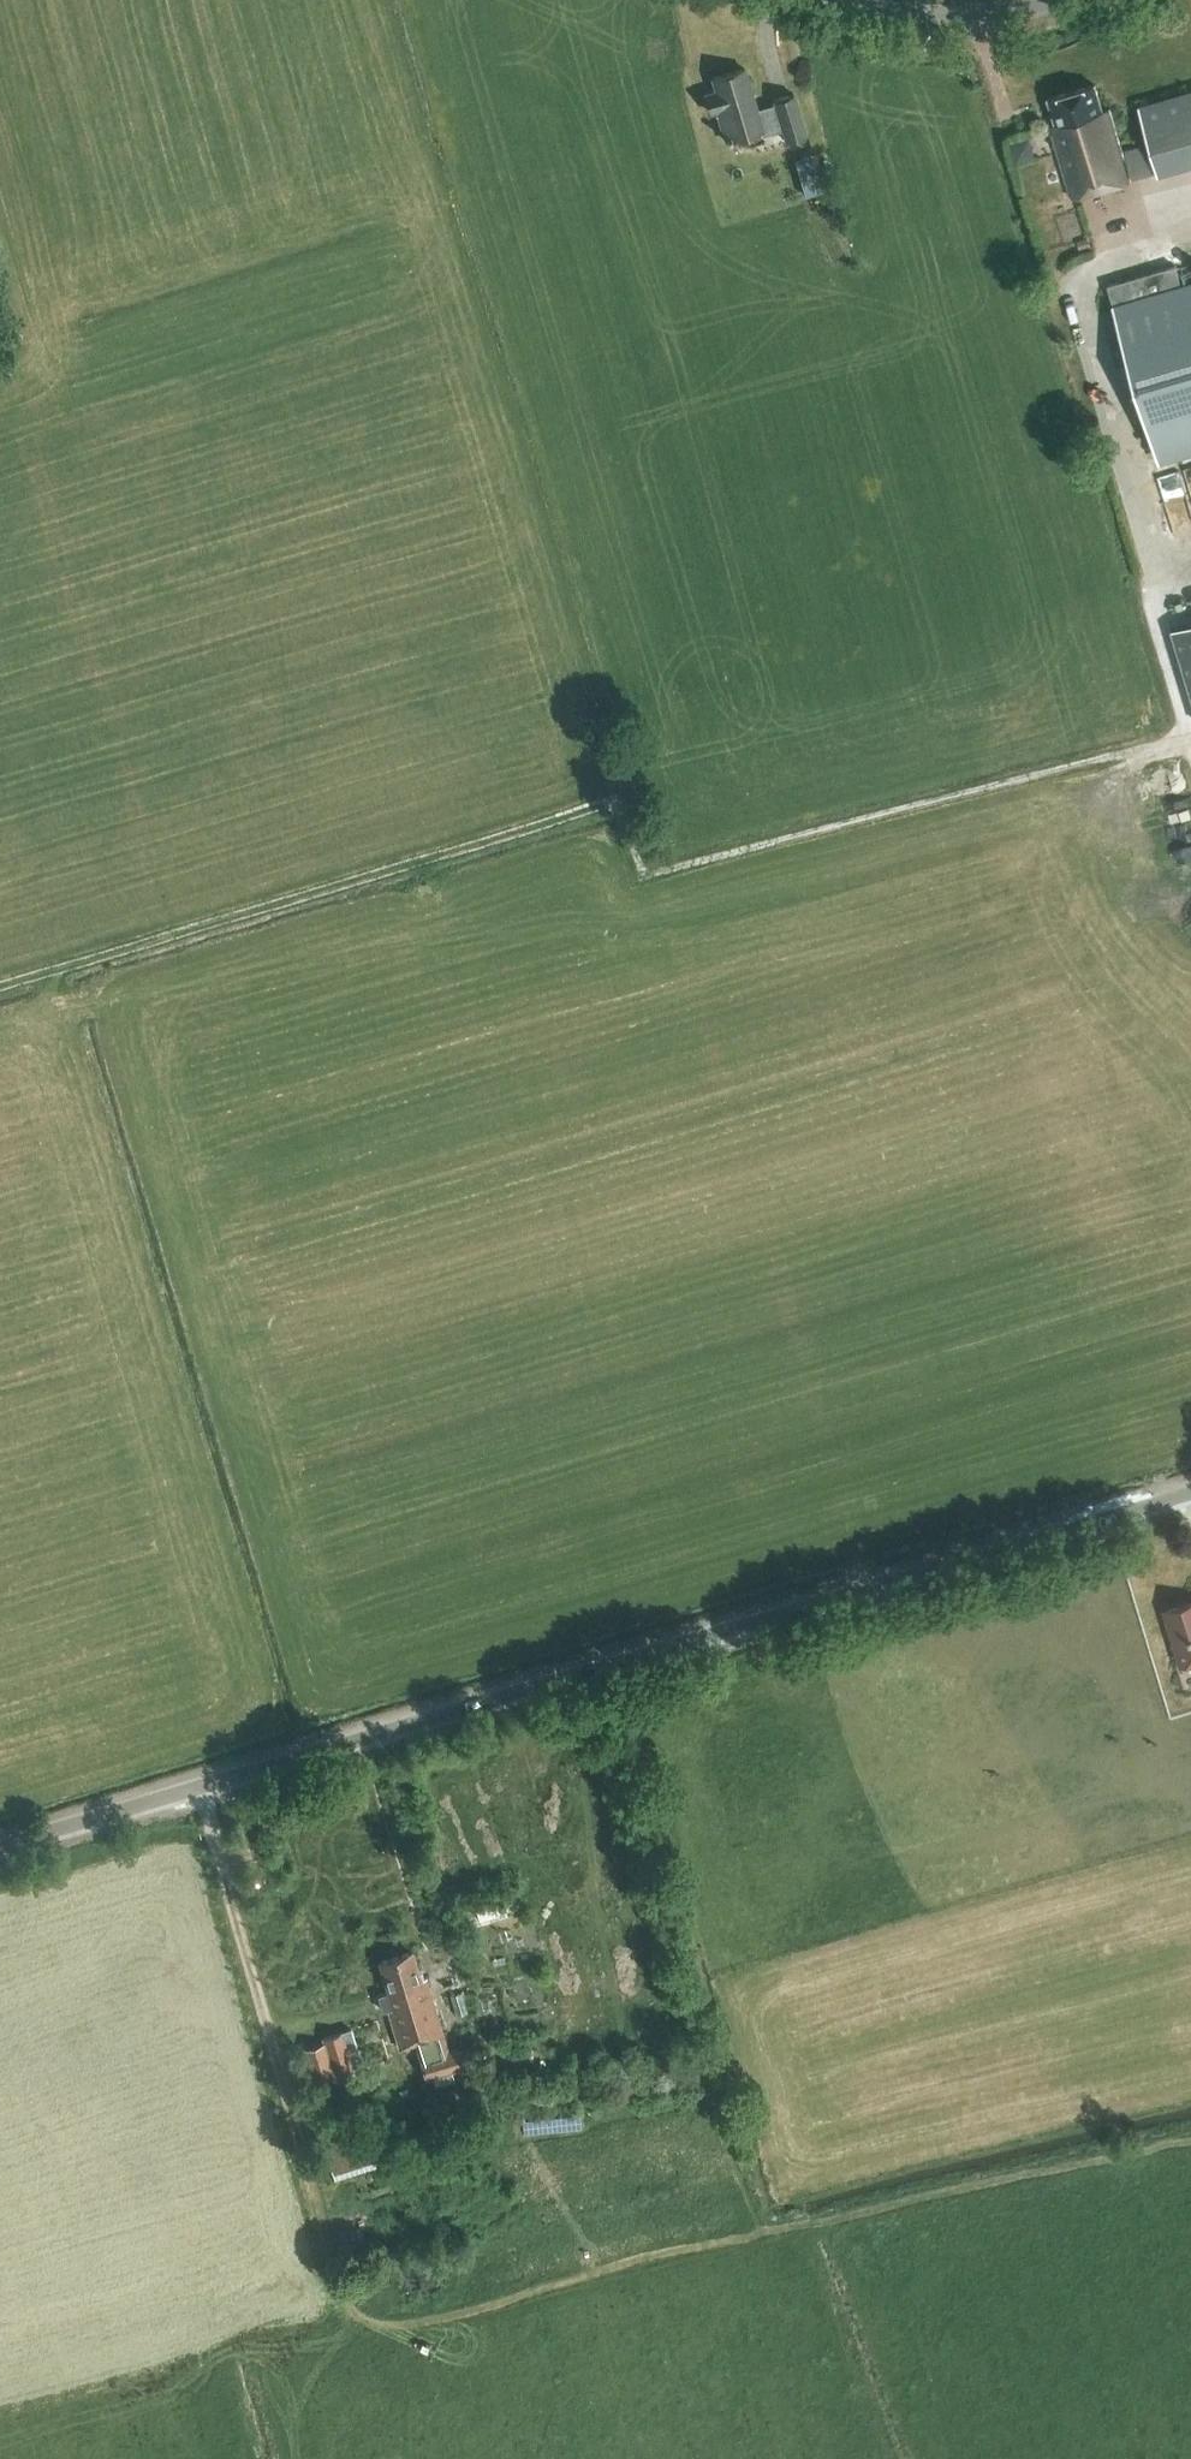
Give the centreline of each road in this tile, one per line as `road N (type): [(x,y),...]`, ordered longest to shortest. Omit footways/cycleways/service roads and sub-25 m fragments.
road 1 (tertiary): [(1190,1491),(0,1847)]
road 2 (unclassified): [(1059,0),(978,14),(844,0)]
road 3 (track): [(1190,739),(1151,602),(1162,562)]

